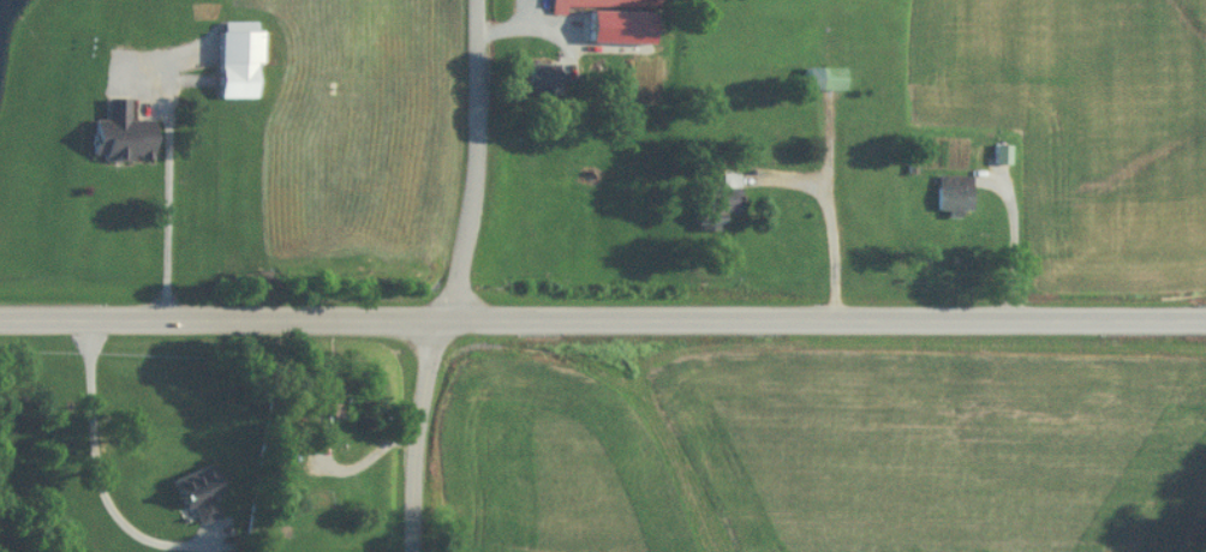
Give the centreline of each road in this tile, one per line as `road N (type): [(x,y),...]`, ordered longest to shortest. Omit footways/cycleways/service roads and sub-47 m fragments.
road 1 (secondary): [(1205,322),(0,317)]
road 2 (tertiary): [(476,0),(473,191),(456,278),(430,352),(412,551)]

